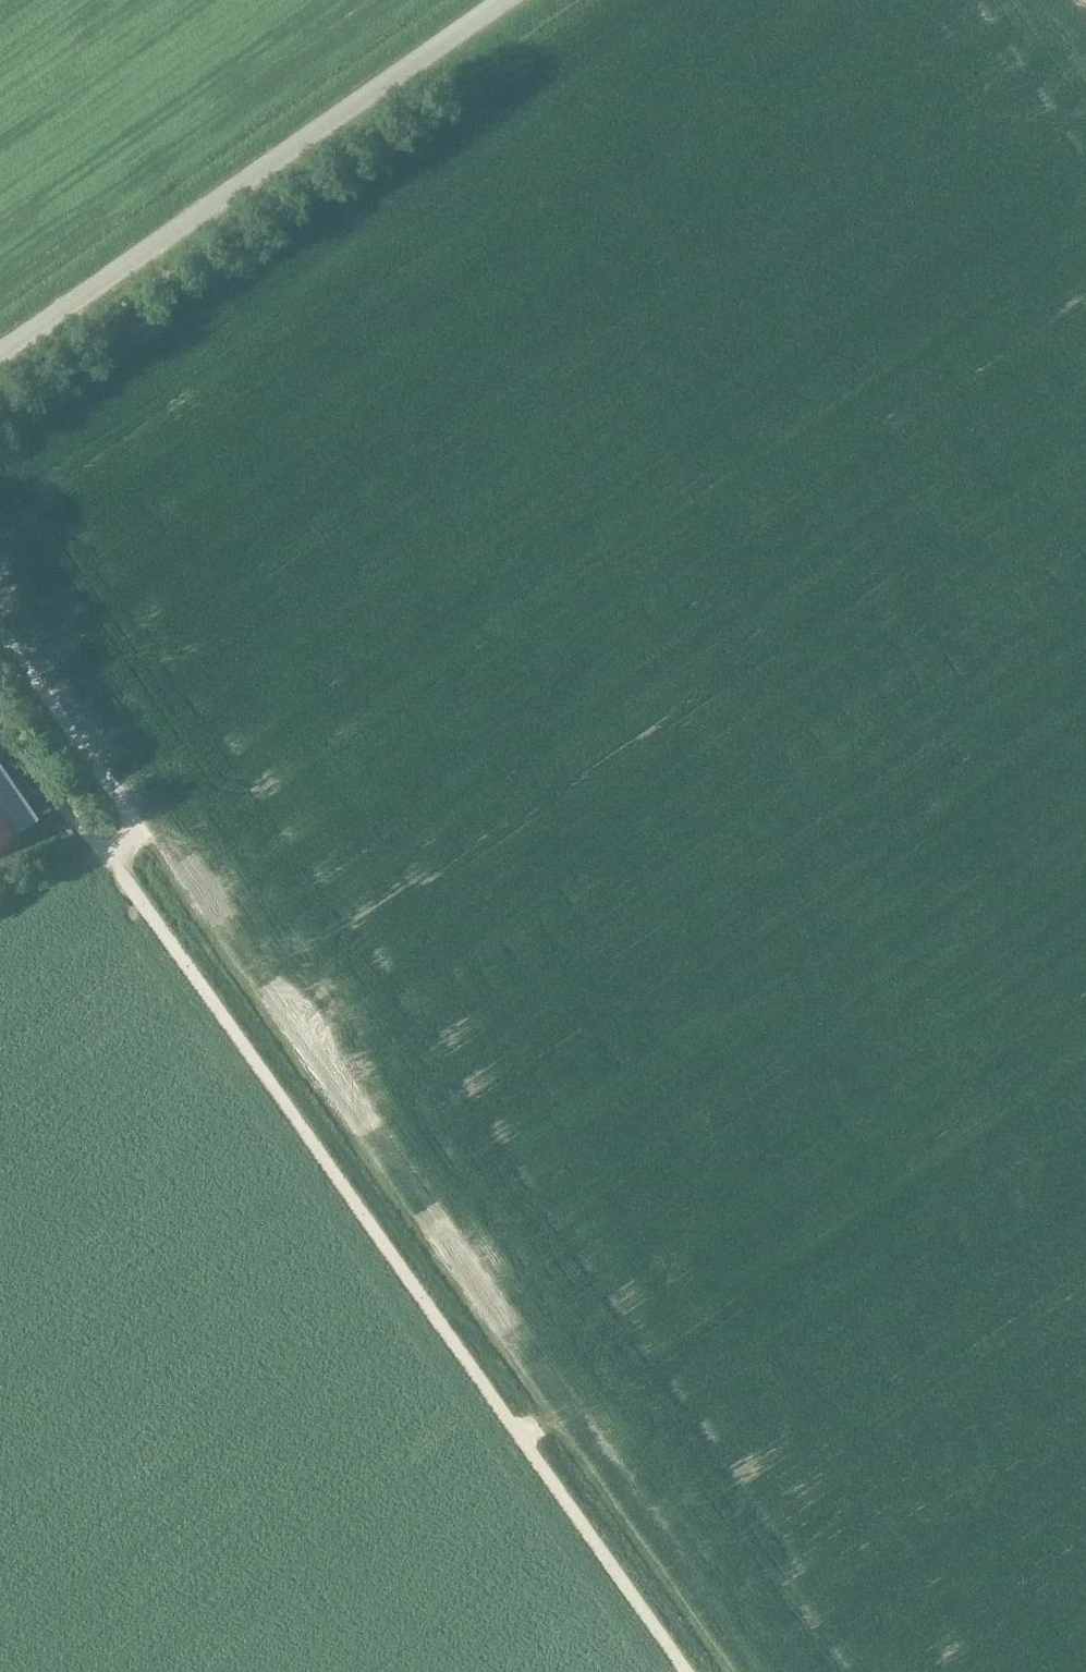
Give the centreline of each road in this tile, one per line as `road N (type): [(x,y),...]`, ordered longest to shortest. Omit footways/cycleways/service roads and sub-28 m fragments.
road 1 (unclassified): [(0,353),(503,0)]

